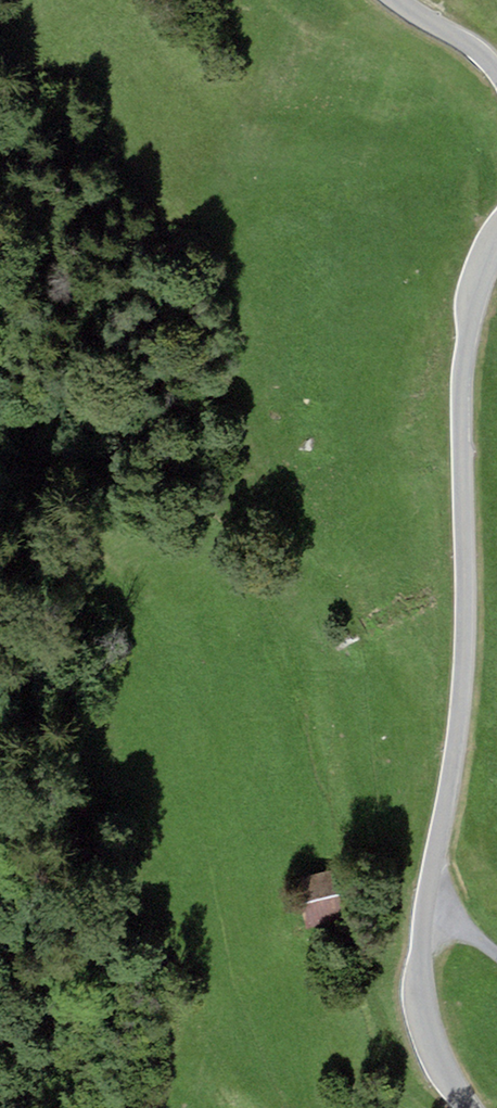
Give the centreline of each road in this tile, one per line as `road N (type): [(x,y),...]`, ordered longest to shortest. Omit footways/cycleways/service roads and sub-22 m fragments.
road 1 (tertiary): [(474,1107),(438,1057),(417,978),(465,690),(470,317),(496,255)]

